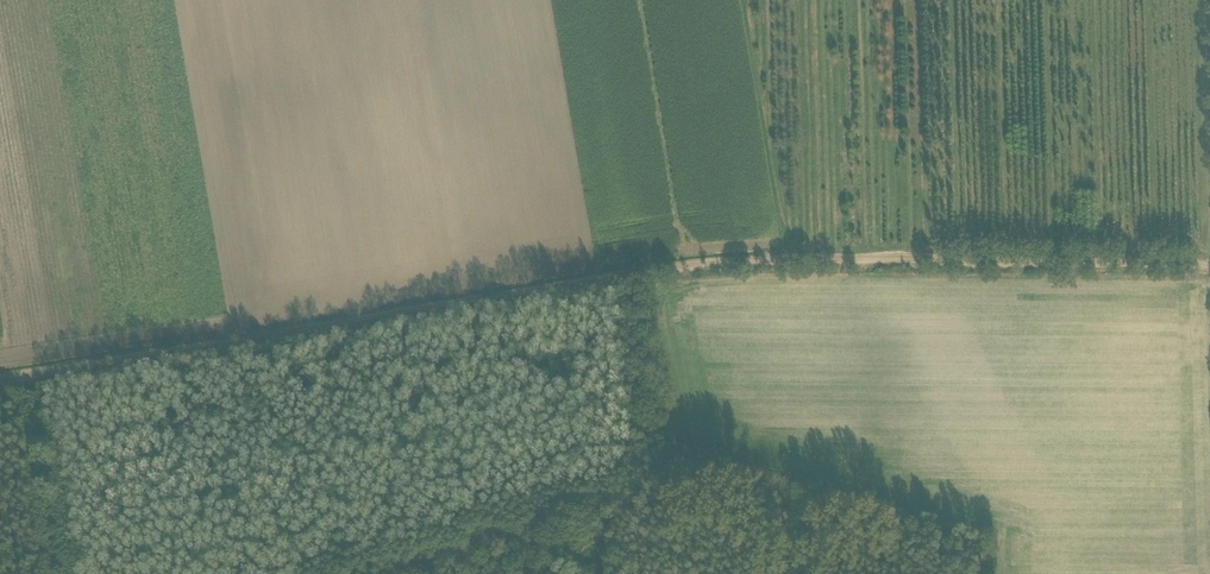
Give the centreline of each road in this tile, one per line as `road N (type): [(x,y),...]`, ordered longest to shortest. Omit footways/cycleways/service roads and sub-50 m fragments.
road 1 (track): [(1209,267),(776,262),(0,383)]
road 2 (track): [(628,281),(654,464)]

